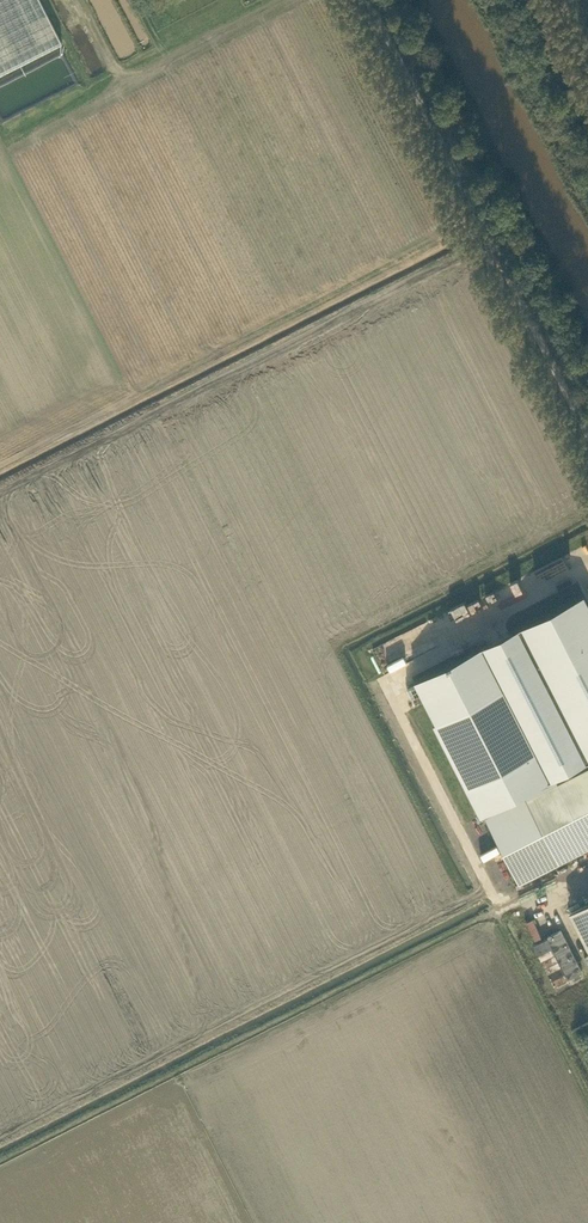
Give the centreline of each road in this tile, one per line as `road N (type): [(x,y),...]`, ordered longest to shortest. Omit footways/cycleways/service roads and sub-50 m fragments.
road 1 (unclassified): [(587,437),(367,0)]
road 2 (unclassified): [(587,108),(533,0)]

